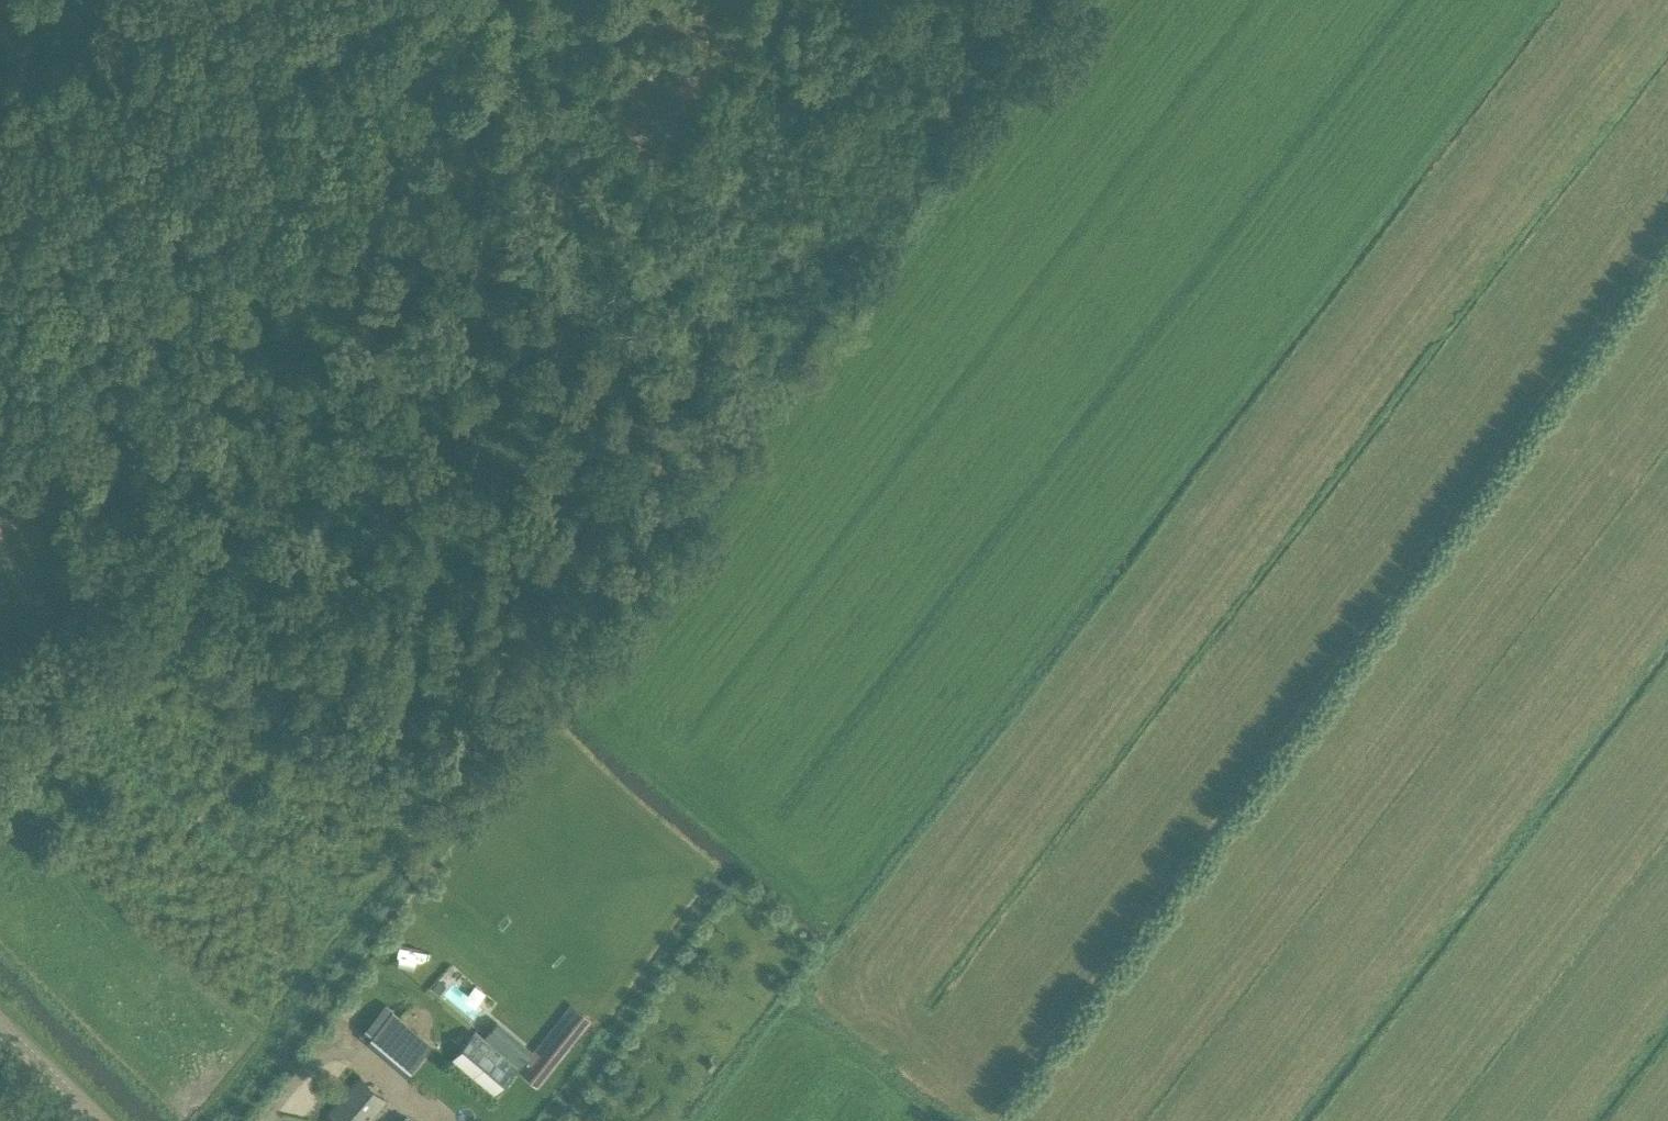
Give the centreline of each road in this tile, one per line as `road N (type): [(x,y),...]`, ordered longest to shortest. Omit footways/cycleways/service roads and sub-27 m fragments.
road 1 (track): [(479,0),(199,359)]
road 2 (track): [(119,473),(199,359)]
road 3 (tertiary): [(98,1120),(0,1025)]

